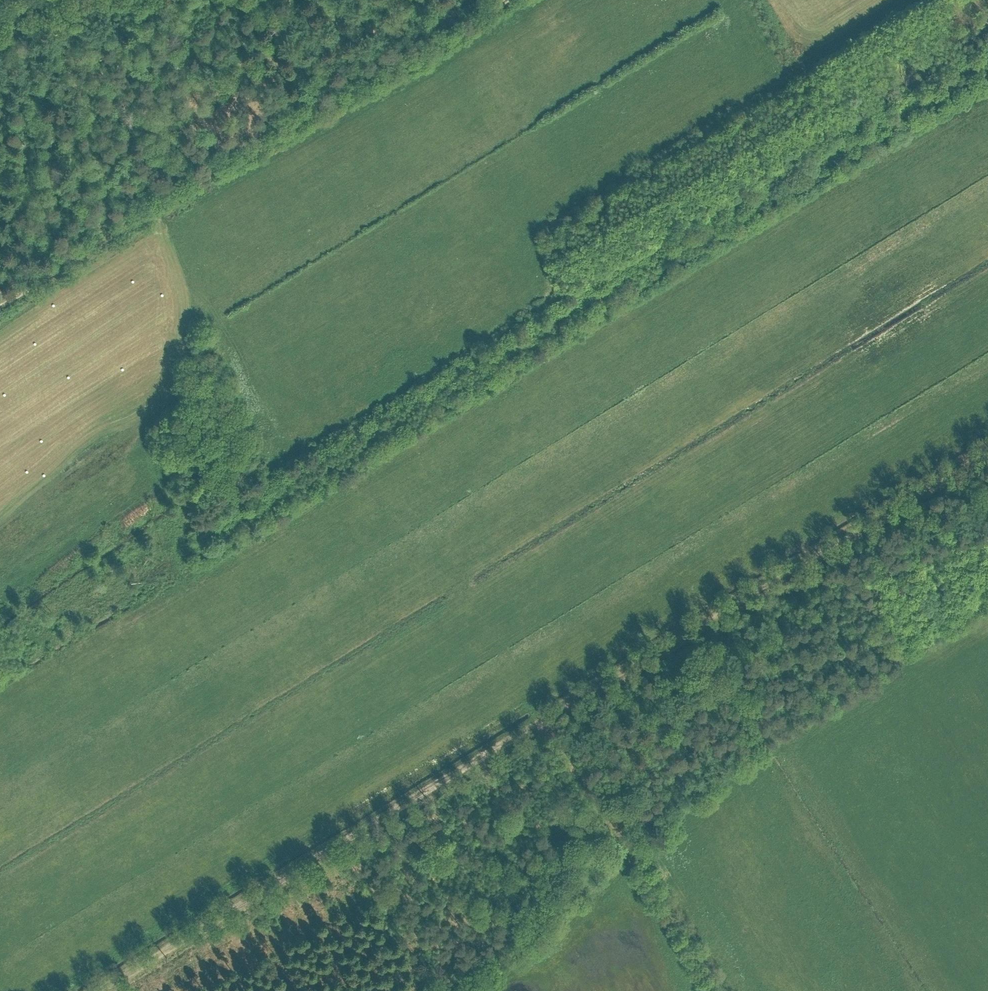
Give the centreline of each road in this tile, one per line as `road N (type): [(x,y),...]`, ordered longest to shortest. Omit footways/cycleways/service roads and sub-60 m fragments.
road 1 (track): [(99,990),(987,449)]
road 2 (track): [(0,307),(322,106),(387,80),(508,0)]
road 3 (track): [(531,704),(719,990)]

